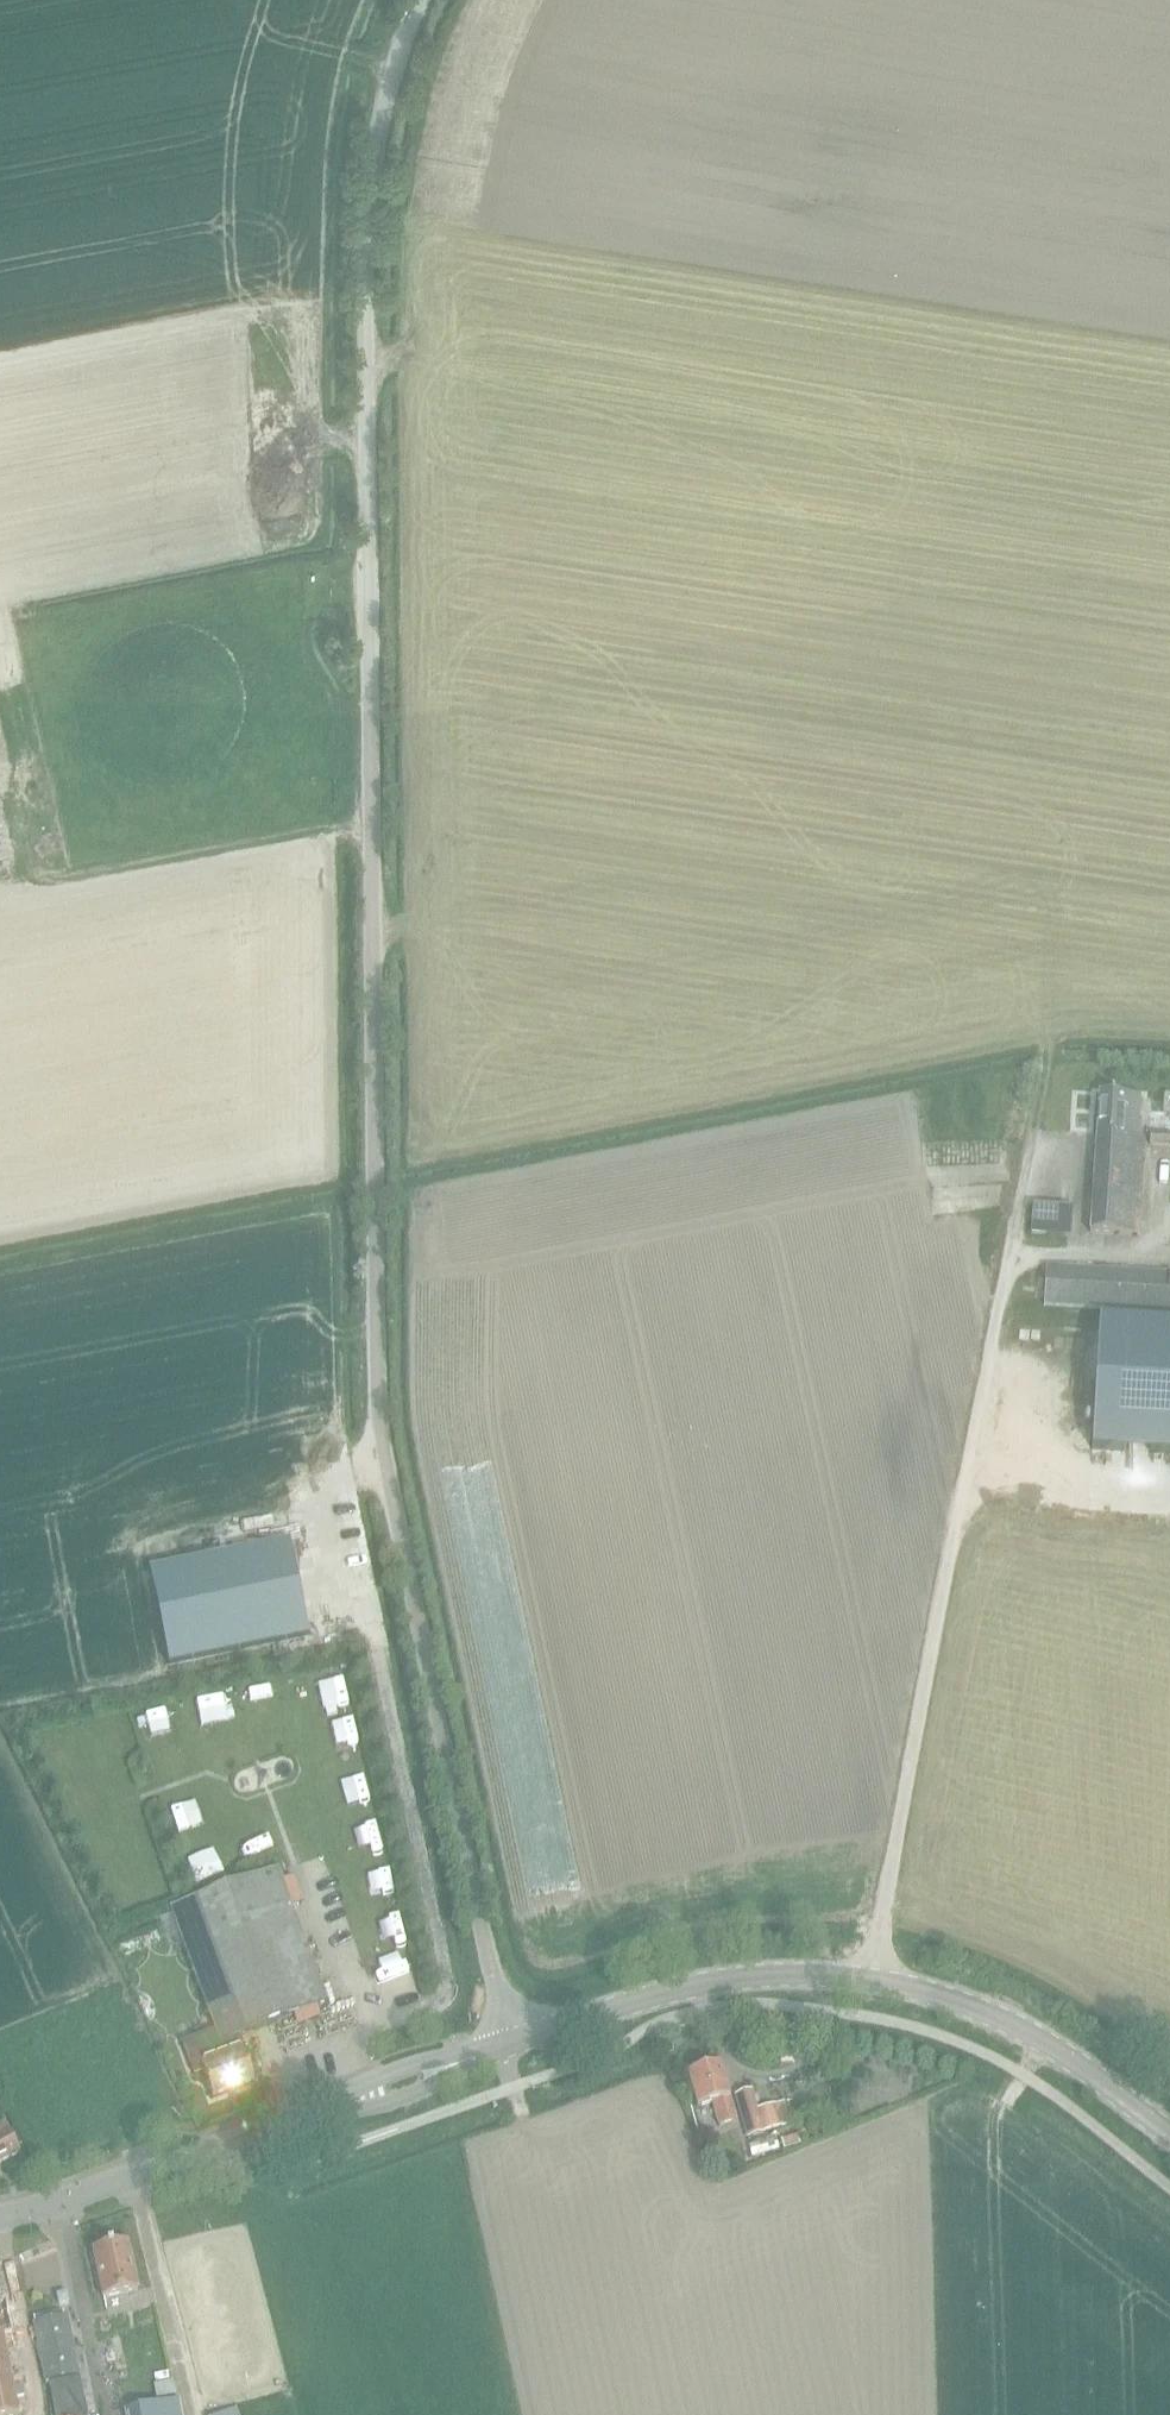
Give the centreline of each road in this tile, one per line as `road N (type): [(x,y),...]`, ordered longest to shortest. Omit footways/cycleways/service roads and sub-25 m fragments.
road 1 (unclassified): [(516,2040),(488,1951),(379,1409),(364,229),(376,131),(419,0)]
road 2 (tertiary): [(516,2040),(675,1987),(748,1974),(871,1976),(993,2013),(1169,2133)]
road 3 (tertiary): [(0,2218),(516,2040)]

